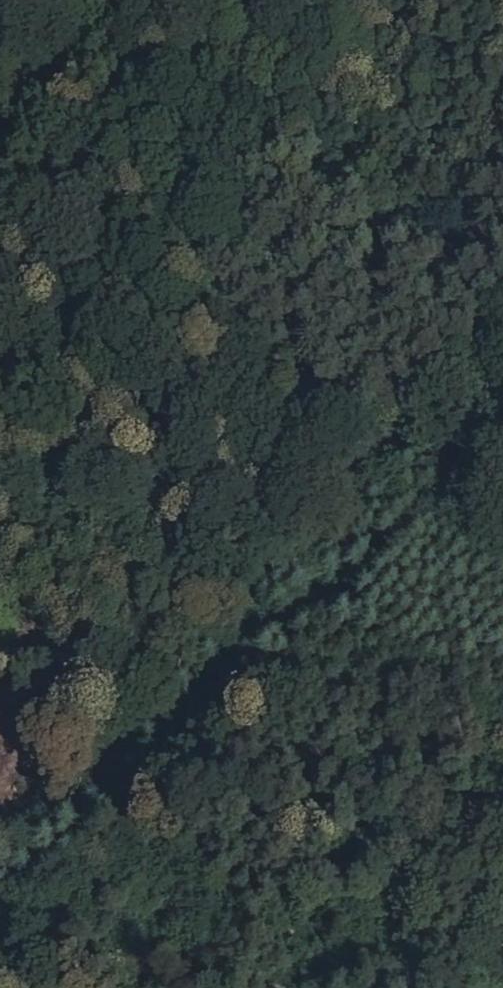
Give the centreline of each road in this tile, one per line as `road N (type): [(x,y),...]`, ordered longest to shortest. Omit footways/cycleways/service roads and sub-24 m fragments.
road 1 (tertiary): [(148,0),(36,110),(0,172)]

